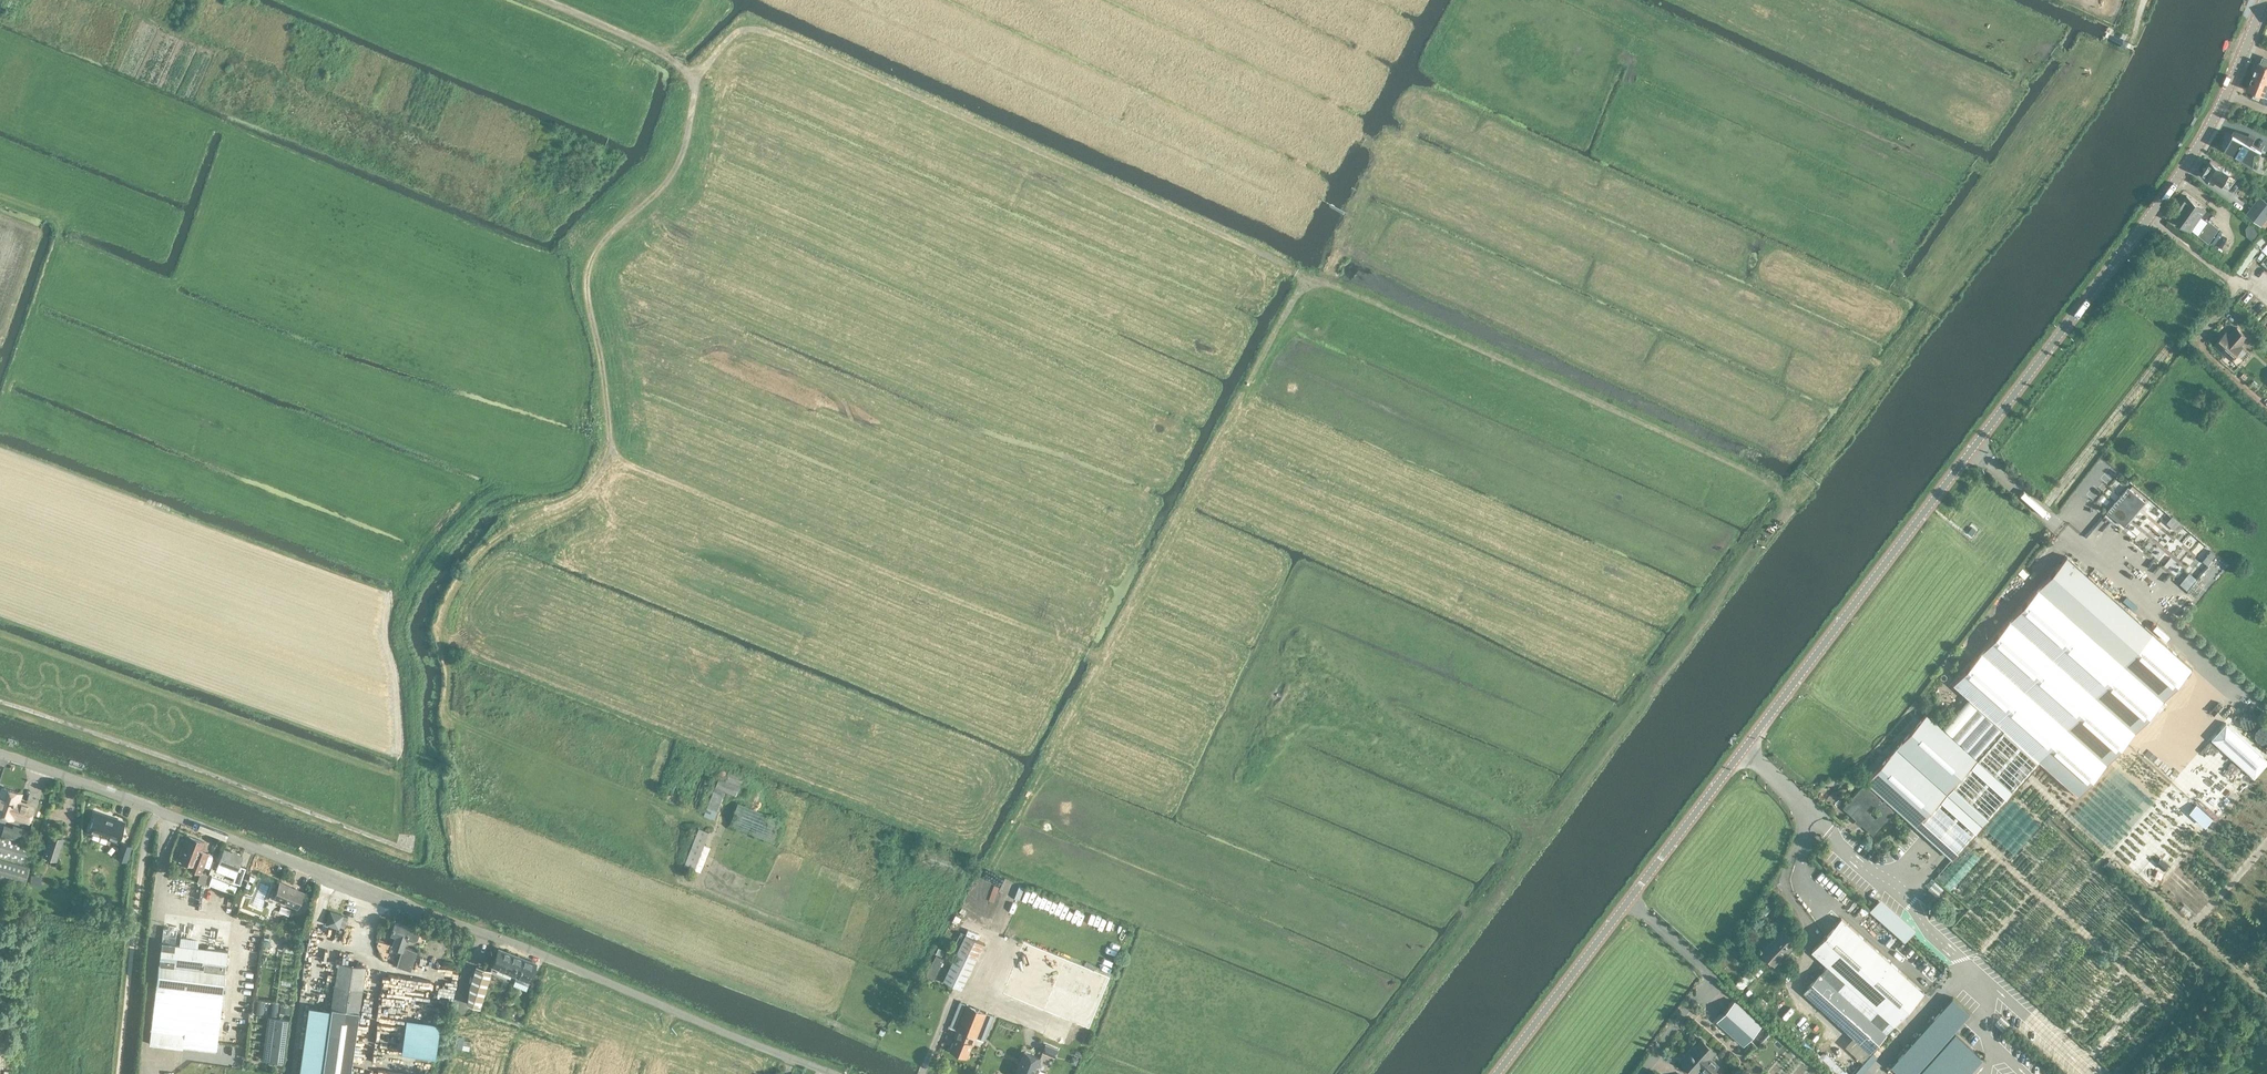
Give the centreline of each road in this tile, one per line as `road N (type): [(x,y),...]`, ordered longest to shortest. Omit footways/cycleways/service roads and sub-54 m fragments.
road 1 (track): [(458,803),(444,632),(452,599),(508,531),(571,500),(603,467),(611,437),(587,294),(593,258),(667,184),(689,135),(696,78),(741,30),(770,32),(1309,275)]
road 2 (track): [(1309,275),(1614,407),(1789,496),(2124,52),(2146,0)]
road 3 (tertiary): [(1631,903),(2174,185),(2262,0)]
road 4 (unclassified): [(832,1073),(0,753)]
road 5 (track): [(984,882),(1309,275)]
road 6 (track): [(1099,655),(609,451)]
road 7 (track): [(40,298),(365,422)]
road 8 (unclassified): [(1637,1073),(1710,971),(1631,903)]
road 9 (tertiary): [(1499,1073),(1631,903)]
road 10 (track): [(696,78),(639,40),(545,0)]
road 11 (track): [(40,298),(63,237),(60,222),(0,194)]

